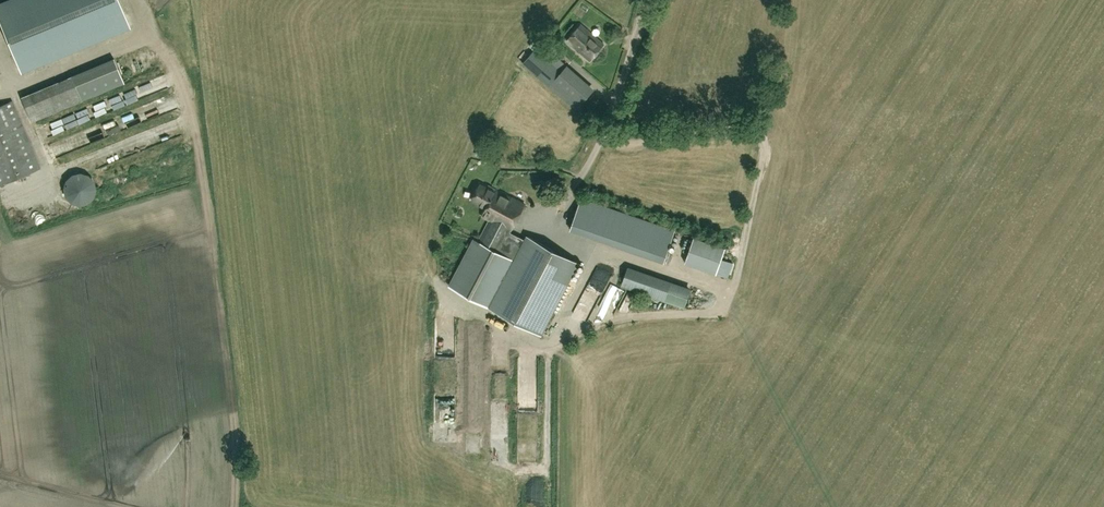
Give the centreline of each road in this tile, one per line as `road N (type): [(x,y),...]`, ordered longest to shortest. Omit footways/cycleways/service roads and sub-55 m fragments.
road 1 (unclassified): [(592,133),(638,0)]

